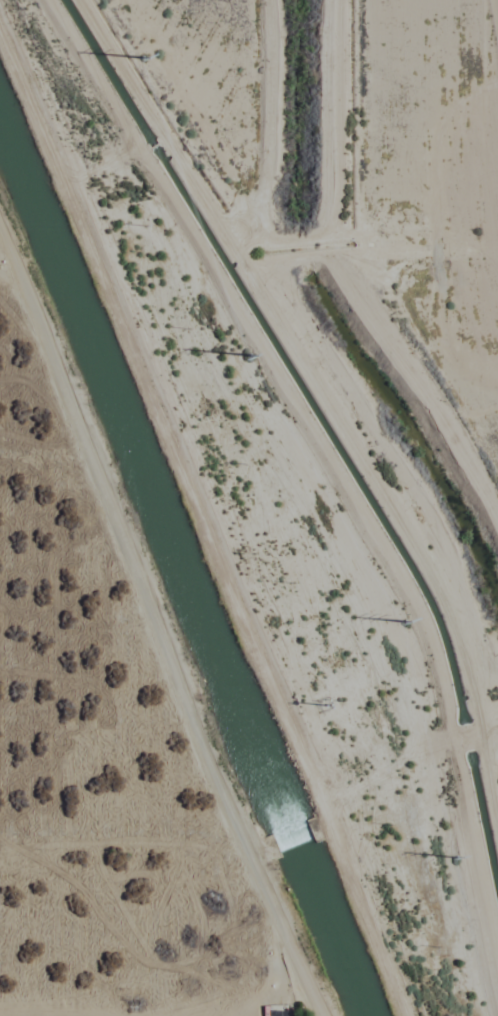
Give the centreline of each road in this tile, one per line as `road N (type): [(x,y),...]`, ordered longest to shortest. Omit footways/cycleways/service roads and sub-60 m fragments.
road 1 (residential): [(399,1015),(273,685),(0,34)]

